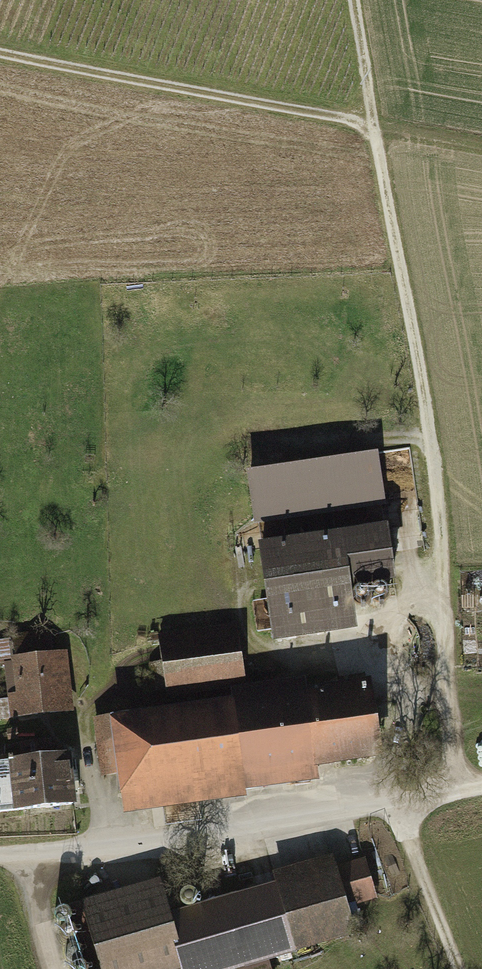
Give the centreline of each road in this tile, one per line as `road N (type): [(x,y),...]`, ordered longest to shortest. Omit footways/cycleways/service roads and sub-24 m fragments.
road 1 (track): [(353,0),(433,450),(458,793),(481,788)]
road 2 (residential): [(0,853),(209,834),(458,793)]
road 3 (track): [(0,53),(374,125)]
road 4 (track): [(394,805),(458,968)]

